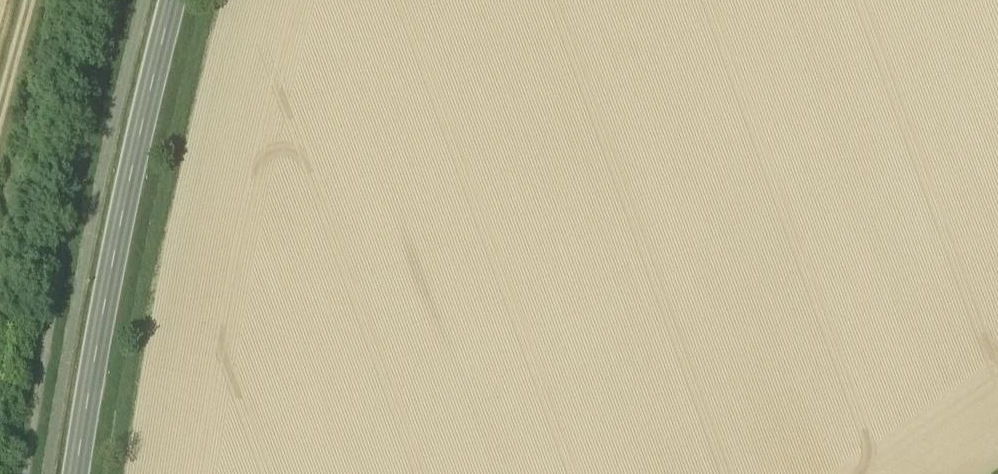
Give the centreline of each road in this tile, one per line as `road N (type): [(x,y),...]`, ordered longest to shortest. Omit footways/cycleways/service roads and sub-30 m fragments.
road 1 (secondary): [(76,473),(126,194),(173,0)]
road 2 (track): [(123,0),(25,473)]

